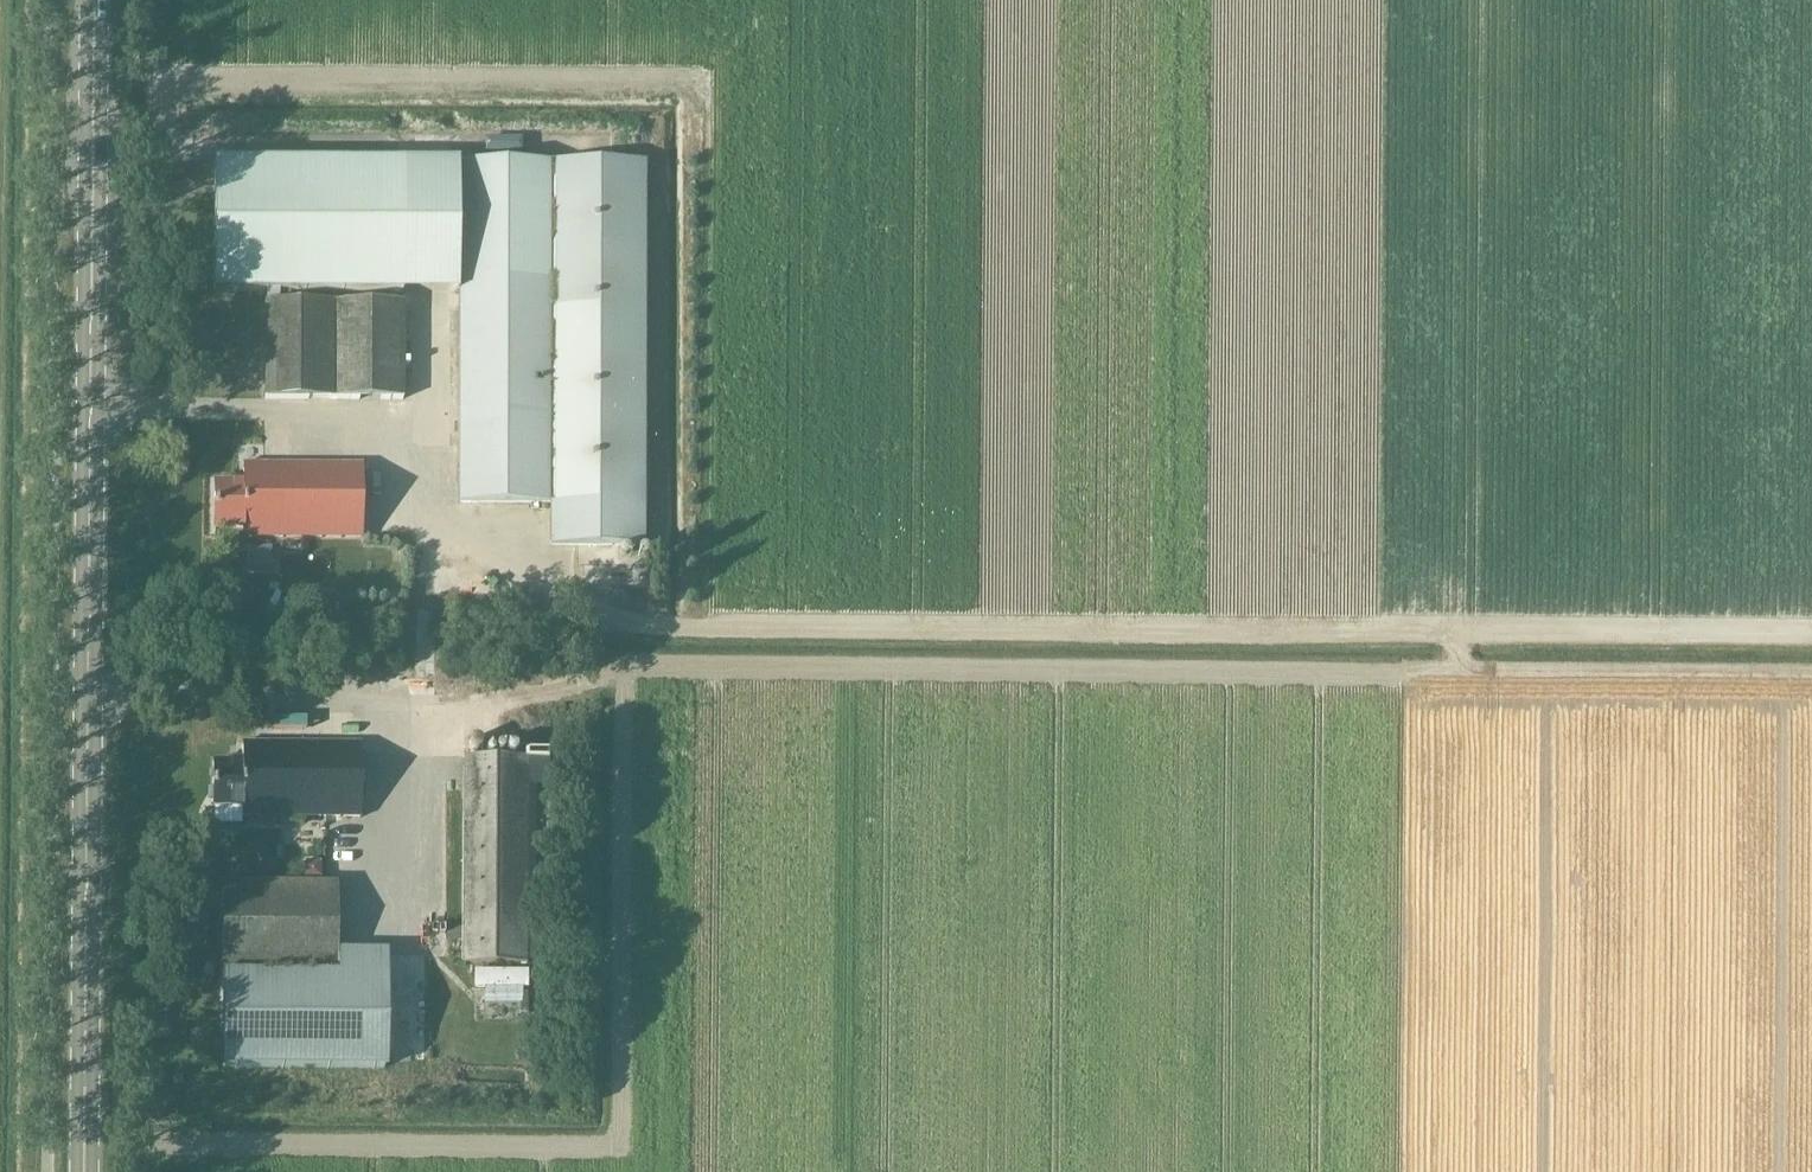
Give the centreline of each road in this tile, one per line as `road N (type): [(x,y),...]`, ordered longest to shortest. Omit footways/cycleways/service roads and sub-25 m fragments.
road 1 (secondary): [(83,1171),(93,0)]

